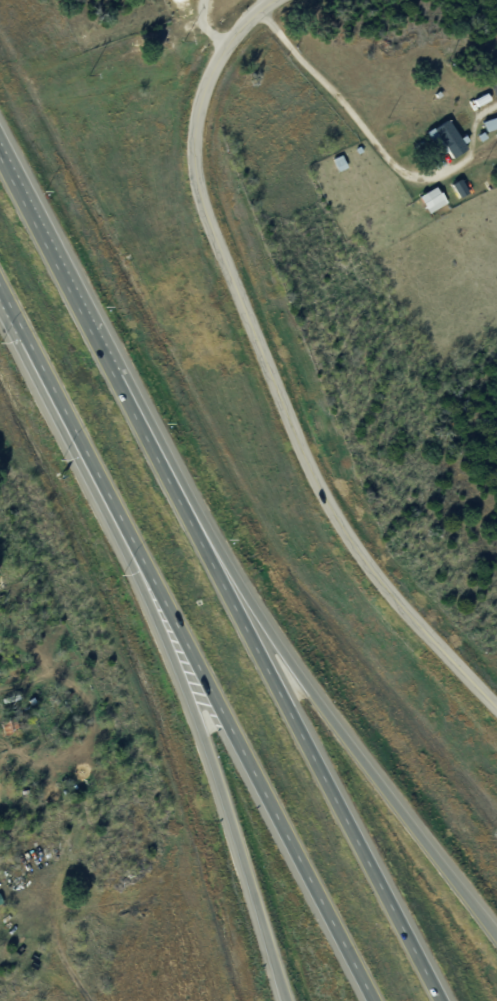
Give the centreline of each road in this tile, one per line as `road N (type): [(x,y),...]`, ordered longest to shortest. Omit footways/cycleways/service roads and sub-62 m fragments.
road 1 (residential): [(271,0),(221,45),(194,115),(193,188),(226,282),(340,523),(496,708)]
road 2 (motorway): [(114,503),(374,1000)]
road 3 (motorway): [(441,1000),(191,523)]
road 4 (motorway): [(114,503),(284,1000)]
road 5 (motorway): [(496,933),(191,523)]
road 6 (motorway): [(191,523),(0,157)]
road 7 (motorway): [(0,285),(114,503)]

